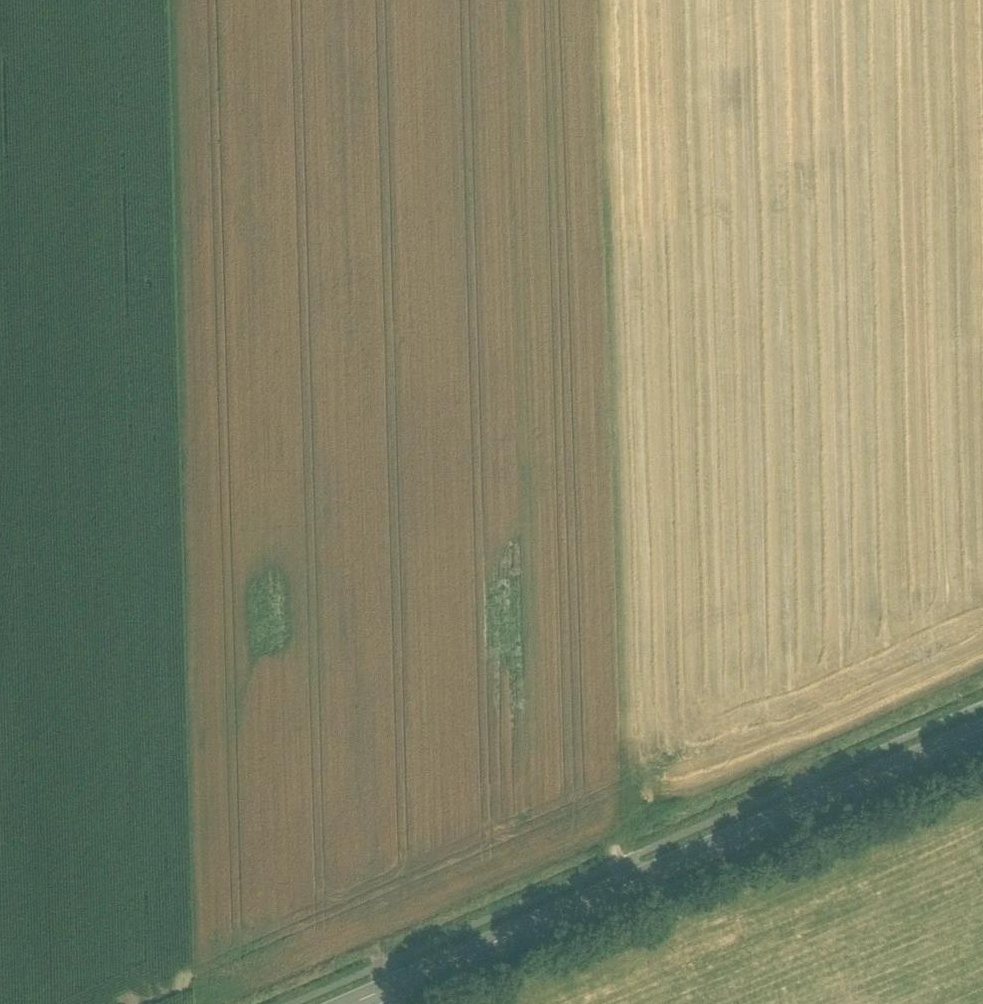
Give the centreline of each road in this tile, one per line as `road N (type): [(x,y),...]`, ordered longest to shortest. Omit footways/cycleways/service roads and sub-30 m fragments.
road 1 (tertiary): [(354,1003),(982,729)]

